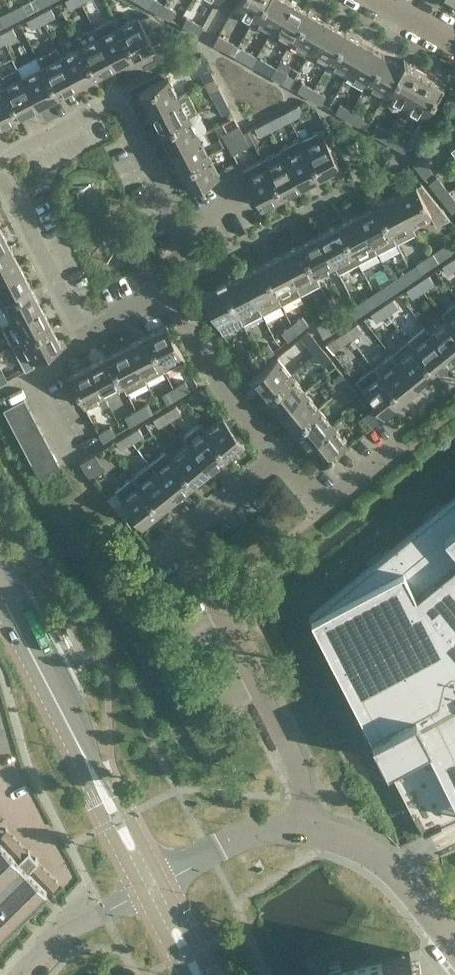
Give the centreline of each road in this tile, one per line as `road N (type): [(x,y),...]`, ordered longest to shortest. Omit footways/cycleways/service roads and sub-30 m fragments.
road 1 (residential): [(167,290),(204,262),(117,95),(0,153)]
road 2 (secondary): [(0,580),(153,885)]
road 3 (residential): [(302,827),(297,765),(207,584)]
road 4 (residential): [(278,460),(212,378),(167,290)]
road 5 (residential): [(454,940),(401,876),(363,847),(302,827)]
road 6 (residential): [(84,340),(0,174)]
road 7 (residential): [(207,584),(184,539),(278,460)]
road 8 (residential): [(404,443),(320,510),(278,460)]
road 9 (residential): [(302,827),(225,843),(153,885)]
road 10 (residential): [(21,974),(61,935),(153,885)]
road 11 (residential): [(67,455),(27,377),(84,340)]

